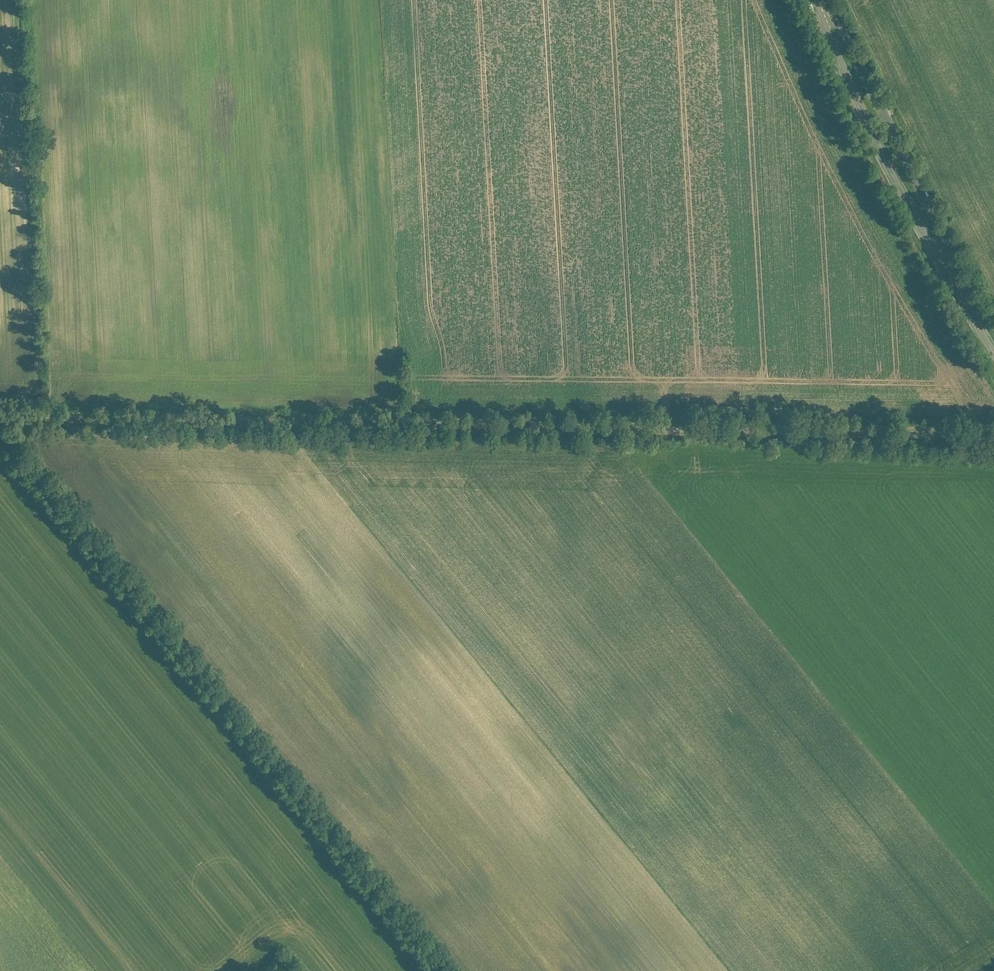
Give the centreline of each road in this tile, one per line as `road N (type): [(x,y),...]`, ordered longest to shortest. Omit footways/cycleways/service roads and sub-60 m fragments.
road 1 (residential): [(0,409),(993,445)]
road 2 (tertiary): [(993,358),(858,117),(812,0)]

